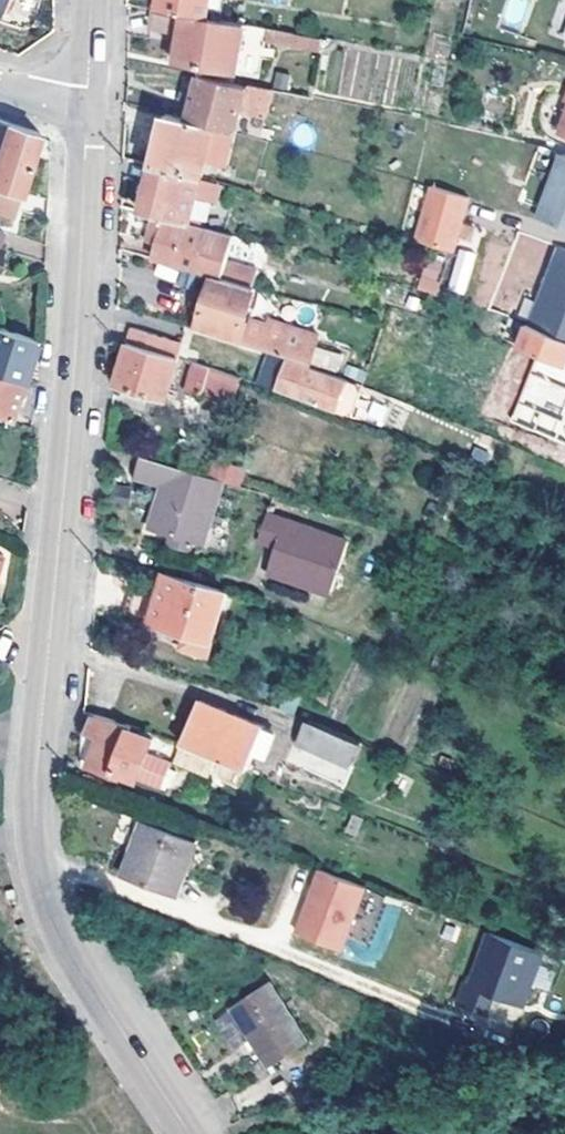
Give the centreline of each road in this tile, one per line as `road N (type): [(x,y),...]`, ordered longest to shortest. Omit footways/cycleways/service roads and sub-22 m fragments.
road 1 (tertiary): [(191,1133),(62,936),(38,867),(34,819),(67,469),(86,109)]

